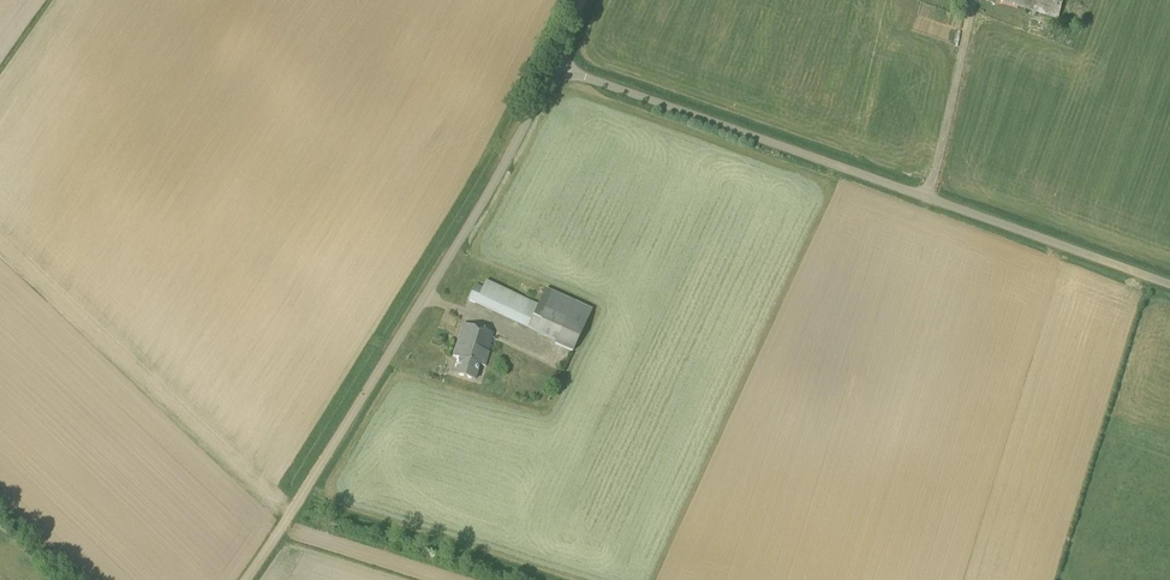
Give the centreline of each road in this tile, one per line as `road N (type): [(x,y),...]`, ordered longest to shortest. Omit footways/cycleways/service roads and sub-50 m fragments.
road 1 (unclassified): [(1169,285),(553,69)]
road 2 (unclassified): [(248,579),(425,302),(553,69)]

